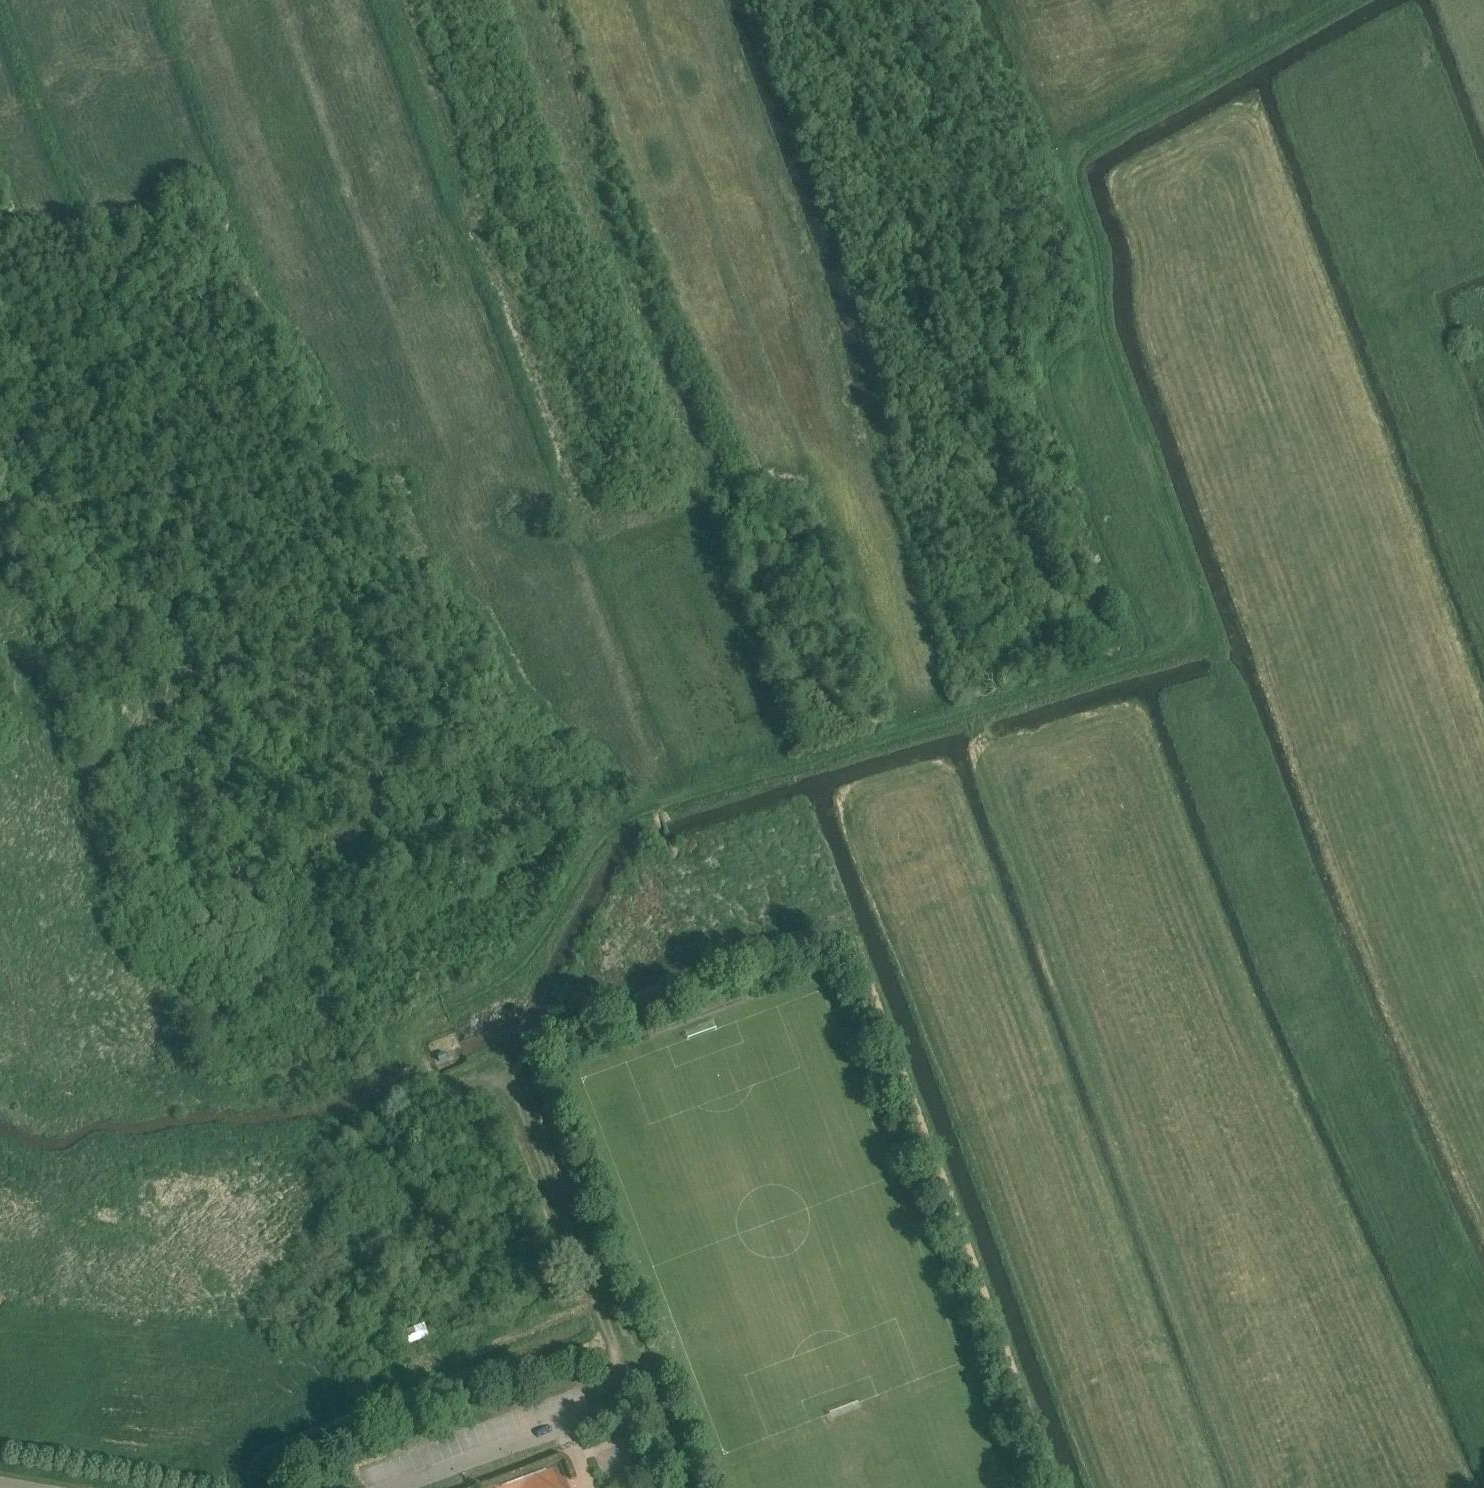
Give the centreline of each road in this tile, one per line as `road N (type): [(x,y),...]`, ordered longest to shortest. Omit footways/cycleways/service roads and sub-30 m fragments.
road 1 (track): [(513,1081),(432,1074),(419,1054),(424,1034),(445,1012),(517,975),(594,845),(654,810)]
road 2 (residential): [(584,1414),(389,1487)]

